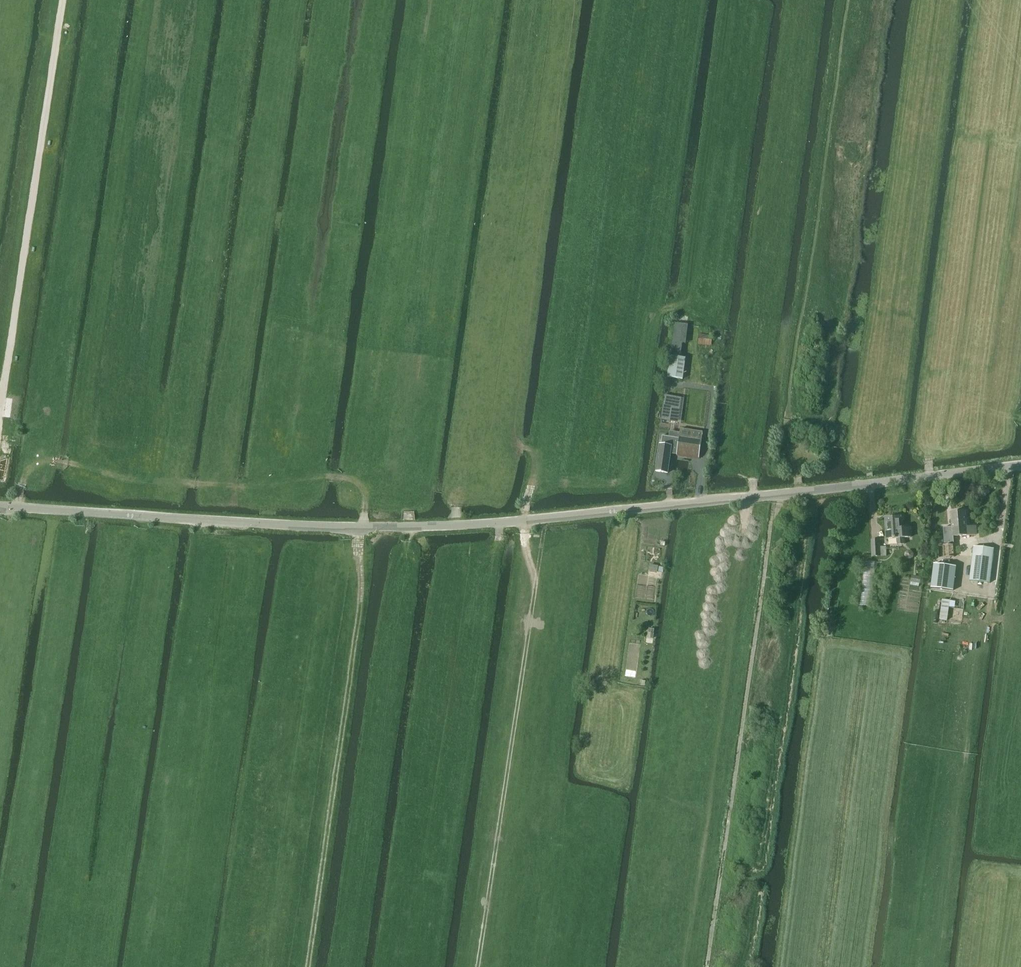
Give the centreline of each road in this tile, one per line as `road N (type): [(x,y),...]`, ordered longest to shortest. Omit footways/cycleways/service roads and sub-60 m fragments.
road 1 (track): [(308,966),(361,581),(364,484),(352,474),(233,487),(181,483)]
road 2 (unclassified): [(394,530),(1020,466)]
road 3 (track): [(709,966),(774,494)]
road 4 (track): [(479,966),(547,515)]
road 5 (track): [(64,0),(0,418)]
road 6 (unclassified): [(394,530),(0,508)]
road 7 (track): [(539,573),(526,517),(546,444)]

